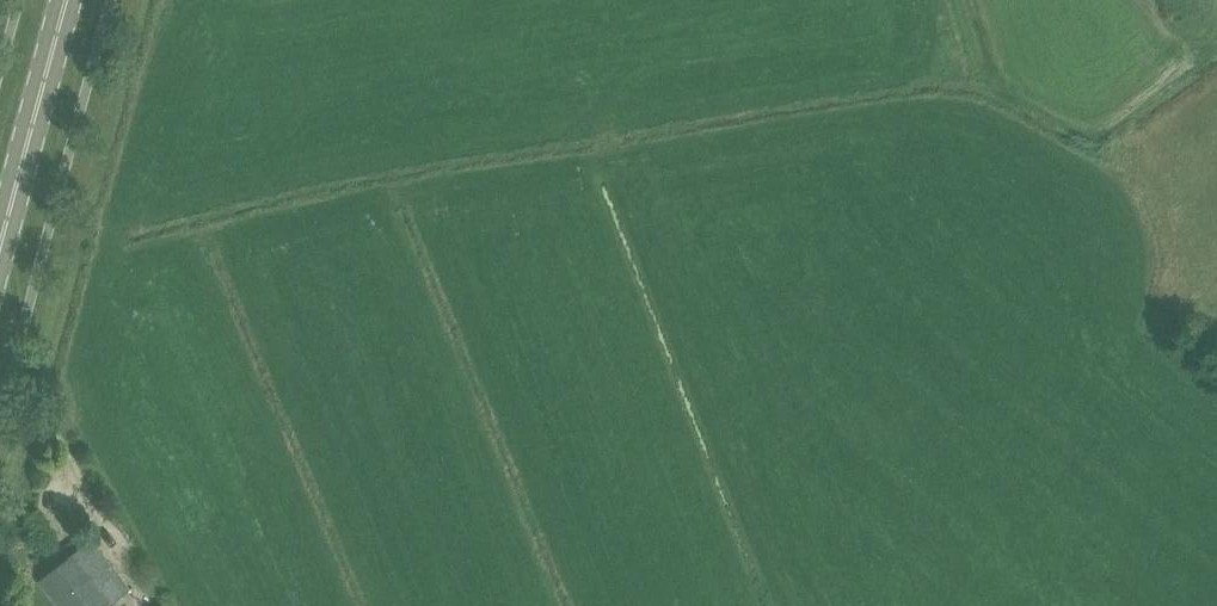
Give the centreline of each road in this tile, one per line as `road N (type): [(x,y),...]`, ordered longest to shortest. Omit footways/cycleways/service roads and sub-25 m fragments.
road 1 (secondary): [(0,243),(66,0)]

